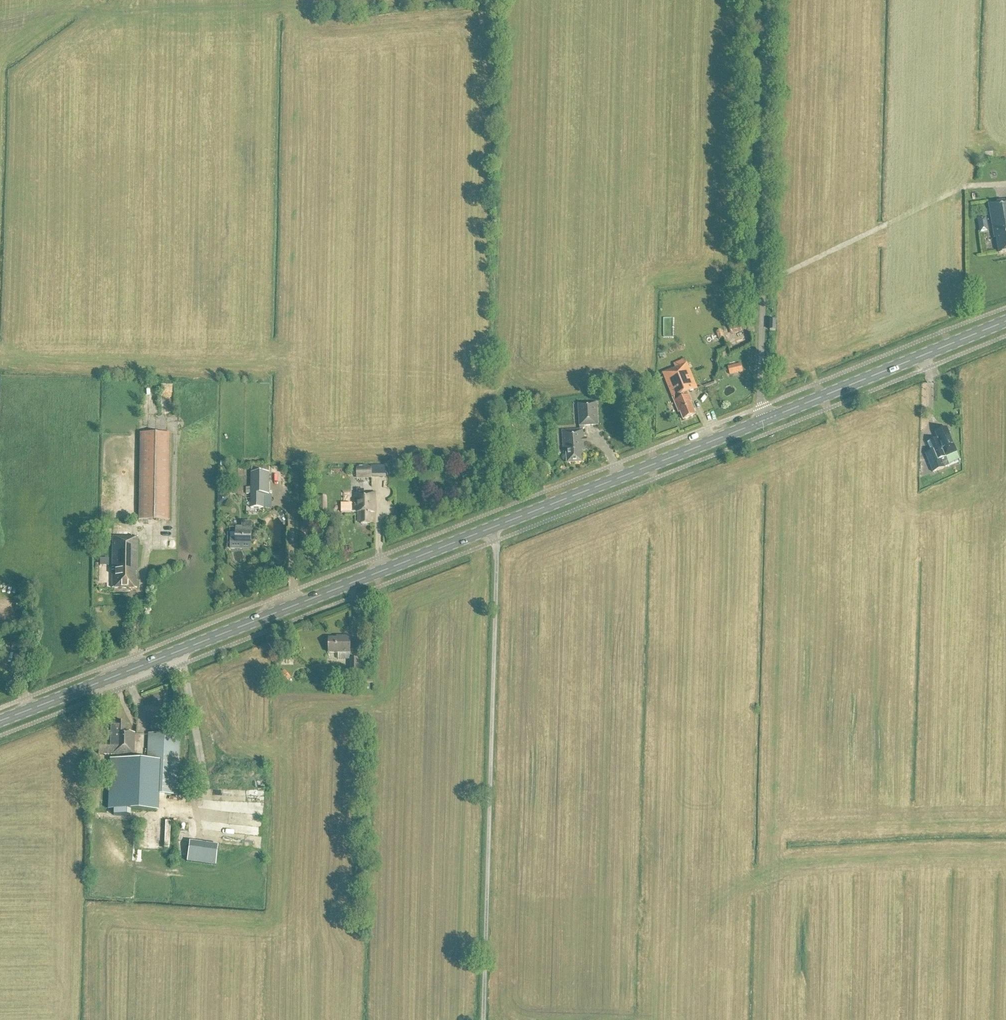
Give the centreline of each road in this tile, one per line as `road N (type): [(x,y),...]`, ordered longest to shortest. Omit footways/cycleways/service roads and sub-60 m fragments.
road 1 (primary): [(0,720),(764,421)]
road 2 (unclassified): [(764,421),(771,0)]
road 3 (primary): [(764,421),(1005,322)]

